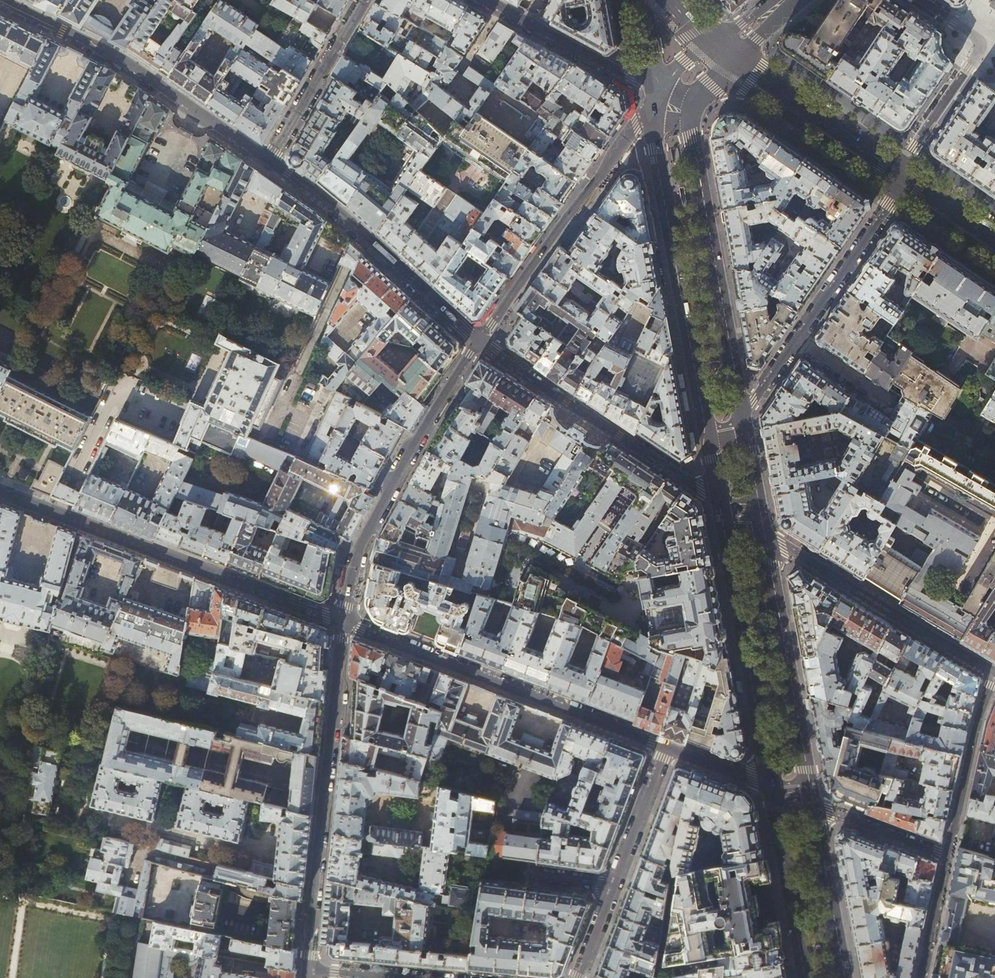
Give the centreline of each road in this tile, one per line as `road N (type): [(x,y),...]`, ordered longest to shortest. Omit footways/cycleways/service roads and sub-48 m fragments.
road 1 (tertiary): [(0,491),(345,622)]
road 2 (residential): [(345,622),(309,969)]
road 3 (secondary): [(653,93),(709,436)]
road 4 (tertiary): [(345,622),(667,747)]
road 5 (residential): [(480,340),(363,540),(345,622)]
road 6 (residential): [(270,162),(119,60),(0,3)]
road 7 (secondary): [(742,416),(692,140),(694,114)]
road 8 (residential): [(653,93),(480,340)]
road 9 (secondary): [(719,501),(774,787)]
road 10 (residential): [(719,501),(480,340)]
road 11 (secondary): [(813,802),(763,529)]
road 12 (residential): [(480,340),(270,162)]
road 13 (residential): [(991,671),(763,529)]
road 14 (residential): [(898,169),(975,60),(971,31),(923,0)]
road 15 (residential): [(795,340),(898,193),(898,169)]
road 16 (primary): [(738,56),(898,169)]
road 17 (residential): [(653,93),(484,0)]
road 18 (secondary): [(774,787),(807,977)]
road 19 (residential): [(367,0),(270,162)]
road 20 (residential): [(947,854),(991,671)]
road 21 (secondary): [(845,977),(813,802)]
road 22 (residential): [(614,885),(667,747)]
road 23 (residential): [(947,854),(813,802)]
road 24 (residential): [(921,977),(947,854)]

